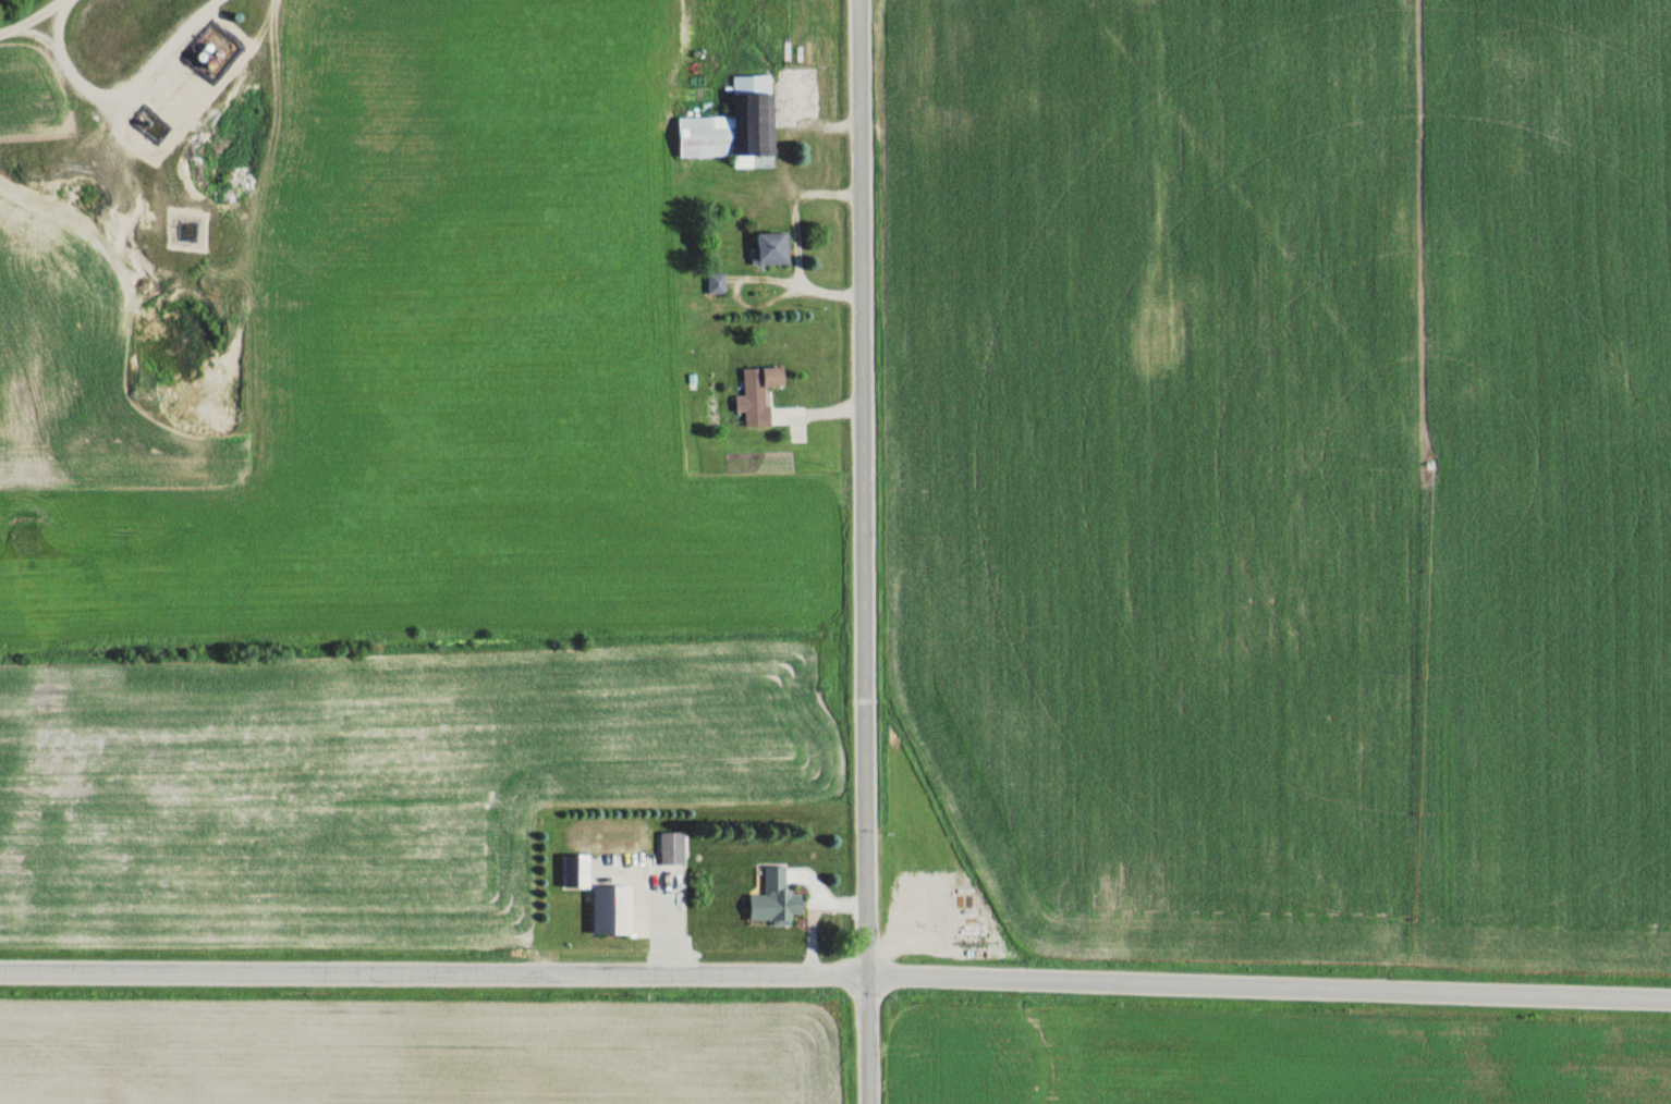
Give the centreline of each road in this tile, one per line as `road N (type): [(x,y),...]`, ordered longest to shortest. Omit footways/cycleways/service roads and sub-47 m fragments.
road 1 (residential): [(869,1103),(858,0)]
road 2 (residential): [(867,976),(0,968)]
road 3 (residential): [(1670,997),(867,976)]

